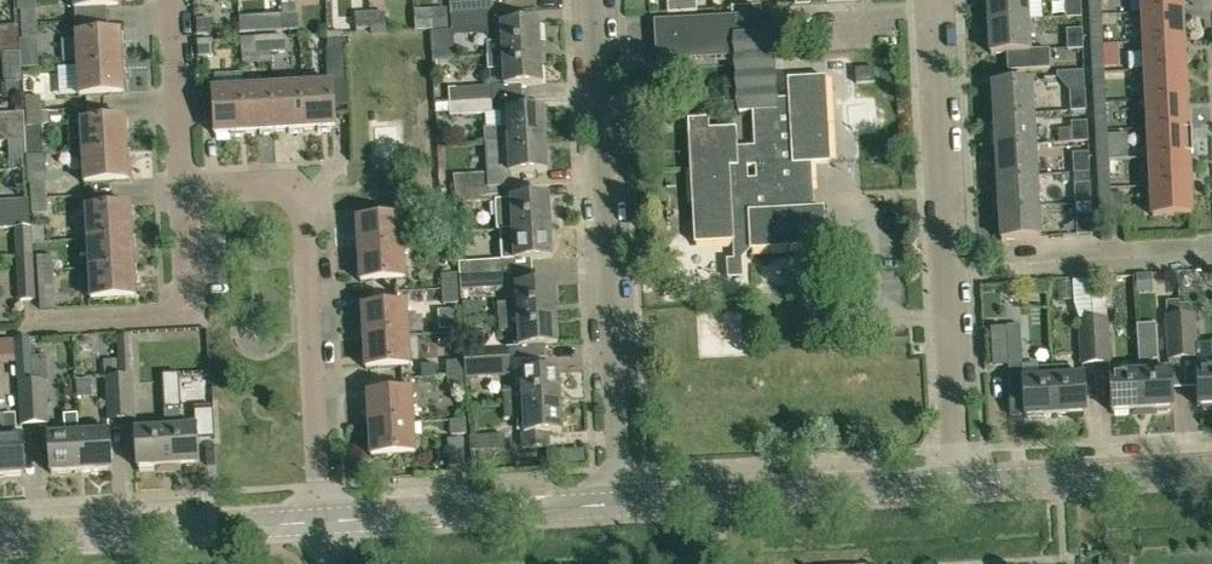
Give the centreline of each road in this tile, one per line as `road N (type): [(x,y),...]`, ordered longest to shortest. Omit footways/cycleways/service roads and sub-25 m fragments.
road 1 (residential): [(594,0),(624,504)]
road 2 (residential): [(324,520),(306,203),(287,188),(183,195)]
road 3 (residential): [(624,504),(962,485)]
road 4 (residential): [(0,542),(324,520)]
road 5 (residential): [(952,322),(932,0)]
road 6 (residential): [(952,322),(903,323),(868,296),(843,193),(837,80)]
road 7 (residential): [(324,520),(624,504)]
road 8 (residential): [(38,327),(190,306),(183,195)]
road 9 (residential): [(962,485),(1211,470)]
road 10 (residential): [(1011,260),(1211,248)]
road 11 (residential): [(183,195),(172,0)]
road 12 (residential): [(962,485),(952,322)]

